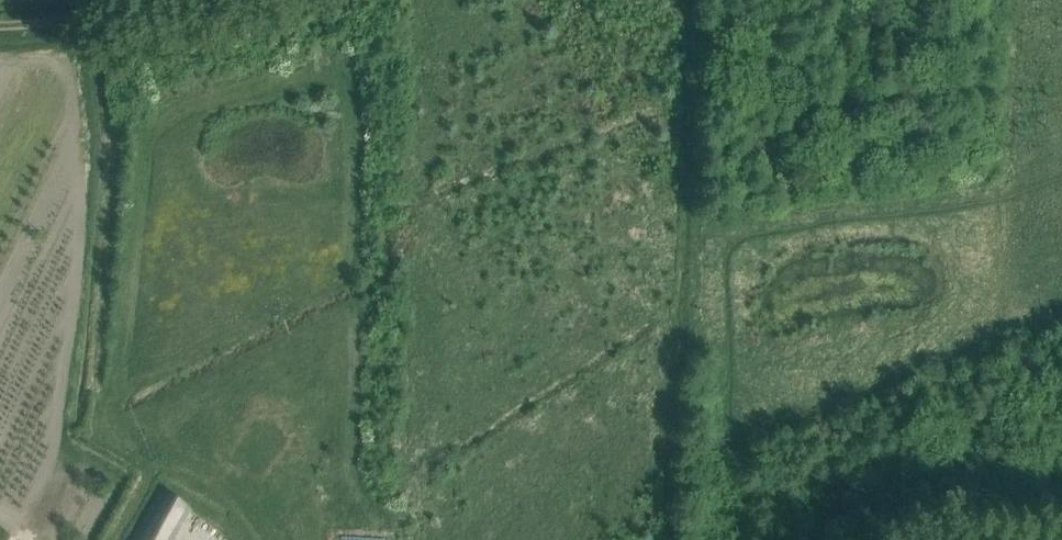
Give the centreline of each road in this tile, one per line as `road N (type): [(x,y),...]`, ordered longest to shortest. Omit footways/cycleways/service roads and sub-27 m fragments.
road 1 (track): [(193,0),(0,23)]

